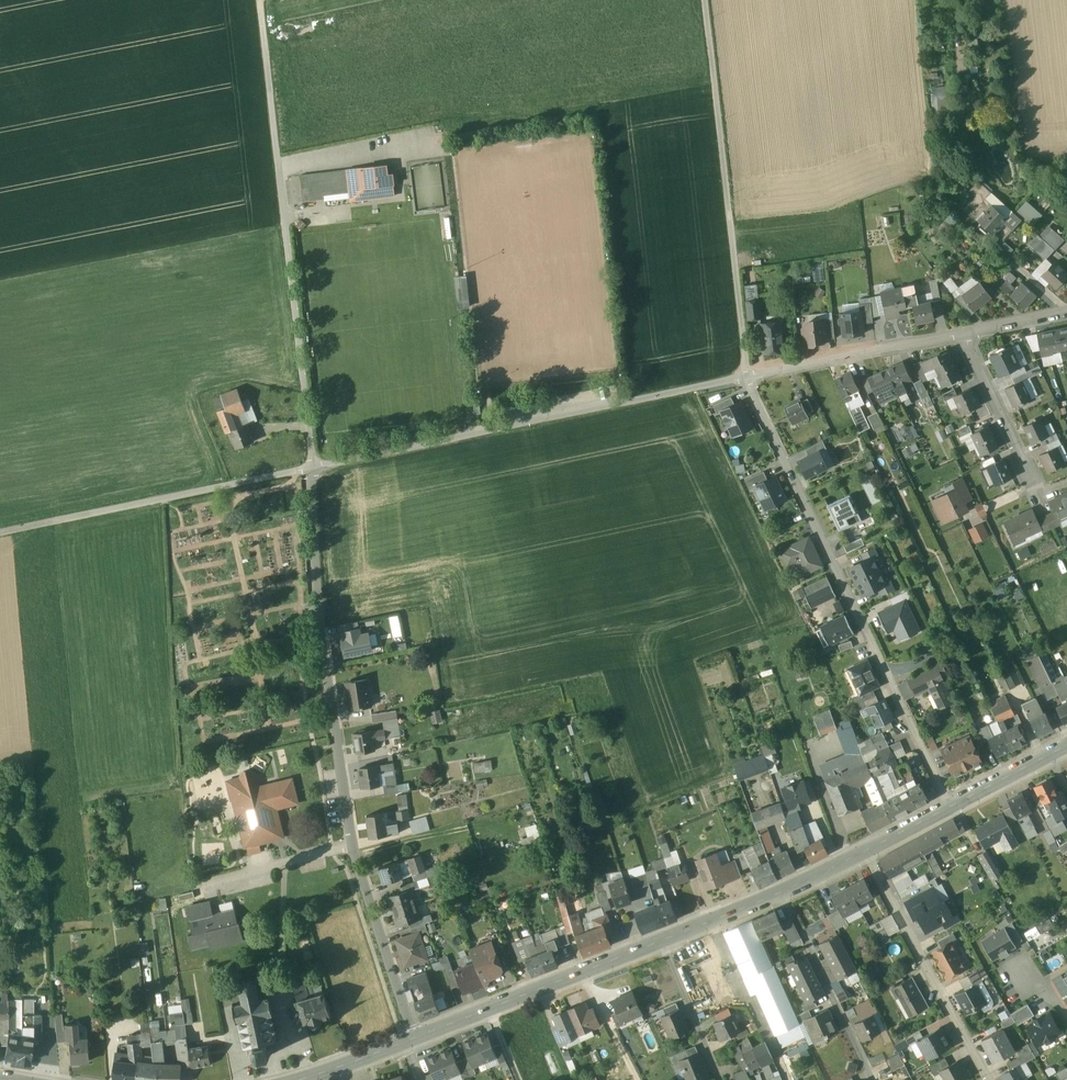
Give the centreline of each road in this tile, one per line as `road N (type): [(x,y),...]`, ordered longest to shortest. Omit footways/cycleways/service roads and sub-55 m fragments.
road 1 (residential): [(351,846),(319,609),(313,469),(747,376)]
road 2 (secondary): [(866,853),(784,893),(416,1038)]
road 3 (residential): [(952,807),(747,376)]
road 4 (track): [(0,533),(313,469)]
road 5 (residential): [(866,853),(989,1079)]
road 6 (residential): [(747,376),(966,332)]
road 7 (residential): [(416,1038),(351,846)]
road 8 (track): [(280,164),(262,0)]
road 9 (residential): [(966,332),(1035,480)]
road 10 (residential): [(196,887),(351,846)]
road 11 (secondary): [(416,1038),(299,1079)]

